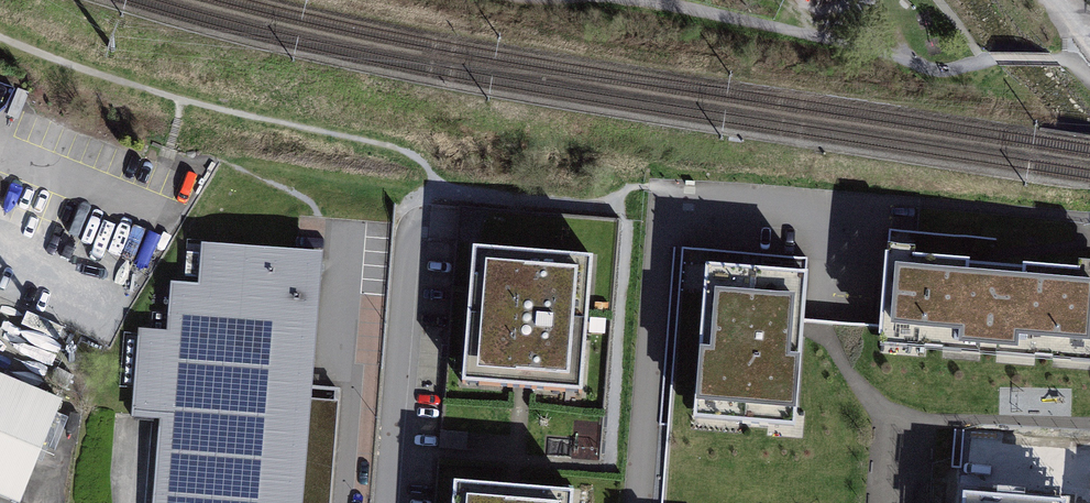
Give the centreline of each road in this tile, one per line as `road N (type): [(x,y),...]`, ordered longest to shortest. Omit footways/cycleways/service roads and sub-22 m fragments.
road 1 (residential): [(638,502),(663,206),(846,221),(843,290)]
road 2 (track): [(1089,76),(1055,60),(993,58),(938,69),(663,0)]
road 3 (residential): [(387,502),(410,224),(459,222)]

